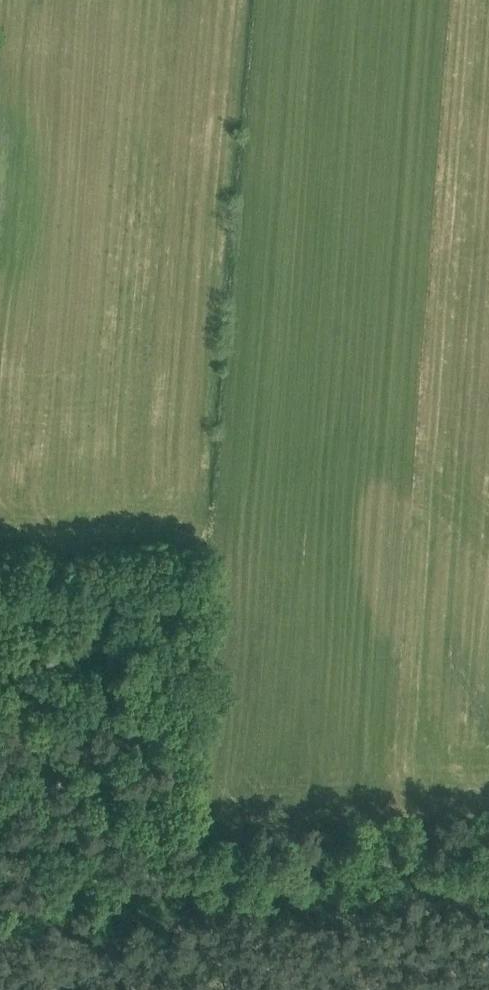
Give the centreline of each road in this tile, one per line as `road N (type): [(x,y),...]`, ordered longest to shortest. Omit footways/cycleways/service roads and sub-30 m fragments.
road 1 (track): [(488,857),(0,897)]

